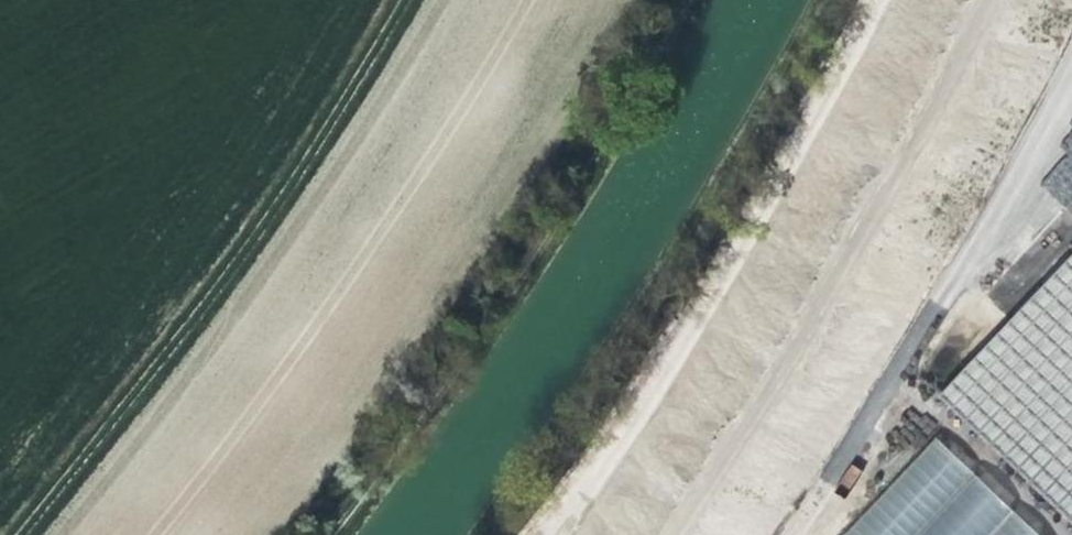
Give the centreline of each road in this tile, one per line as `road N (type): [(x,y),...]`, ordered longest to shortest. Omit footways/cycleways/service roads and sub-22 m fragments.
road 1 (track): [(21,534),(280,210),(405,0)]
road 2 (track): [(670,0),(332,534)]

